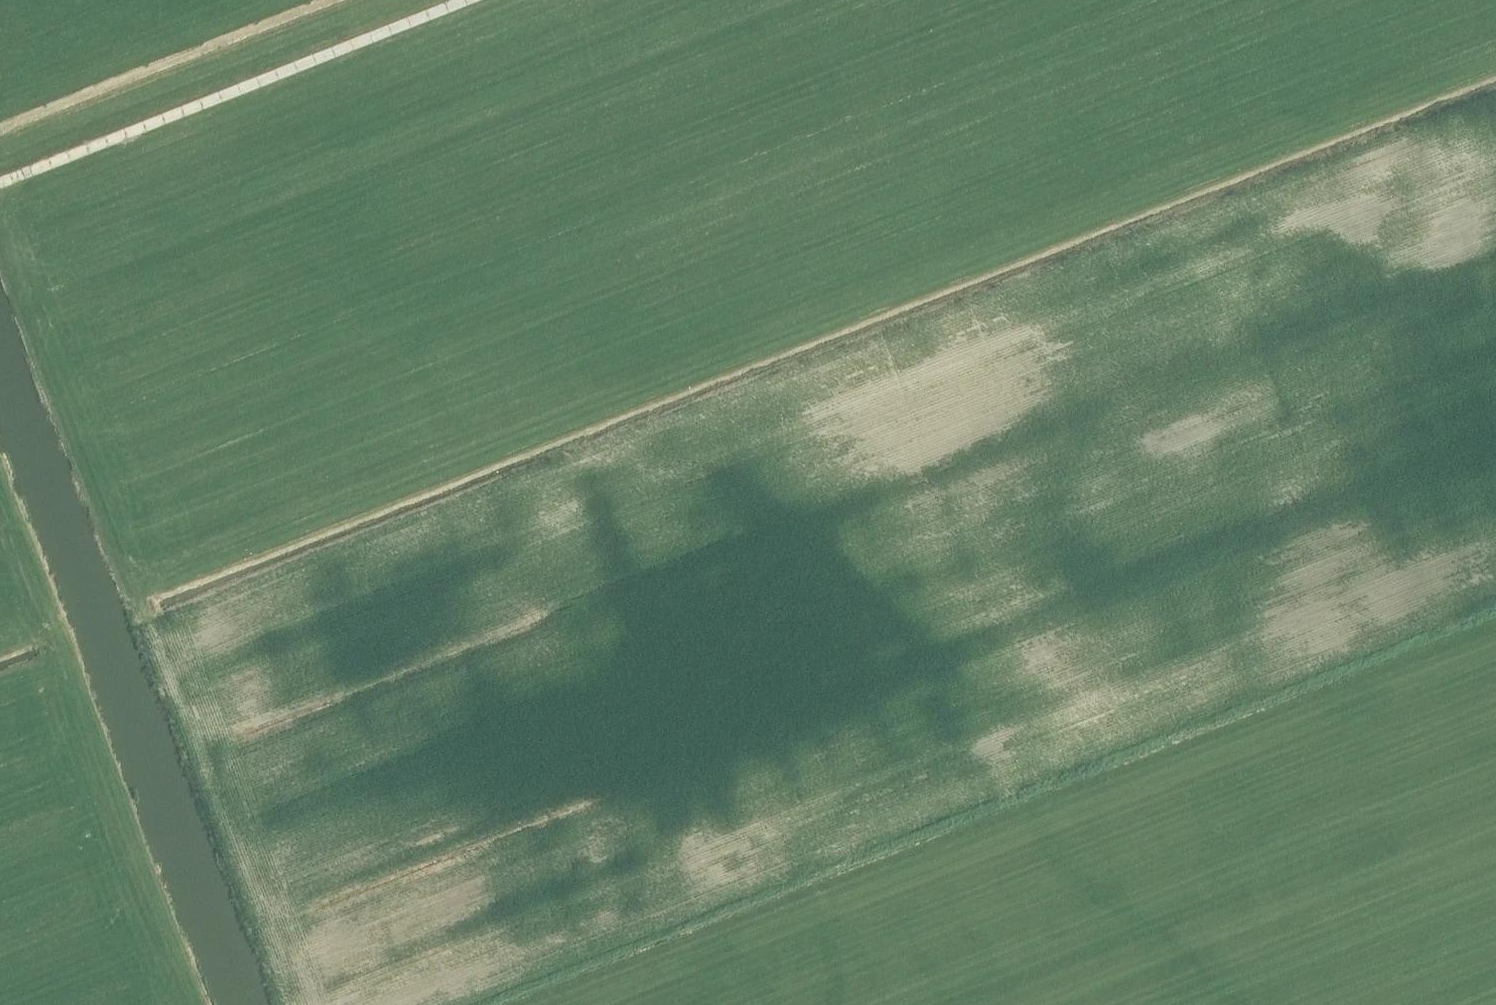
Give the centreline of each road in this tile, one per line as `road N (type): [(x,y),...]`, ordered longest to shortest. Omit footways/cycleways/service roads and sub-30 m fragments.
road 1 (track): [(0,182),(463,0)]

